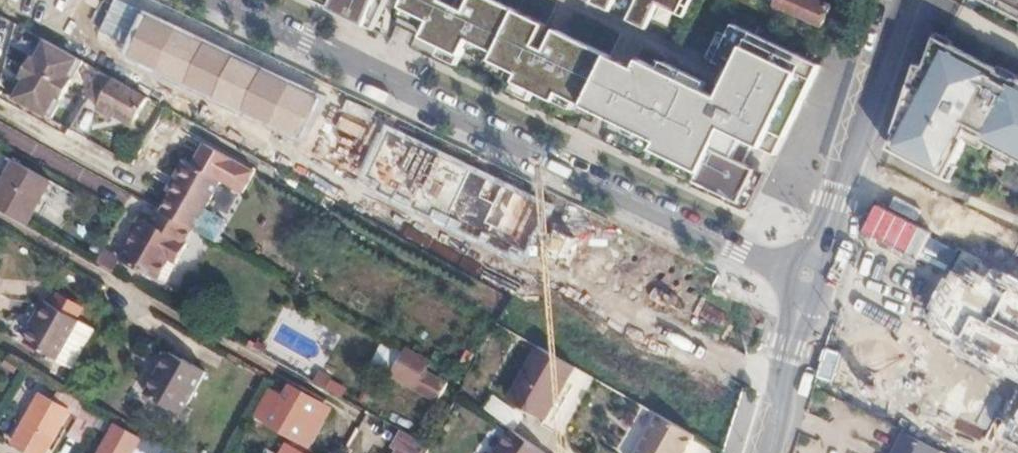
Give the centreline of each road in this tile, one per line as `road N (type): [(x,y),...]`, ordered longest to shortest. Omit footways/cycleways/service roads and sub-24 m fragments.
road 1 (residential): [(807,275),(226,0)]
road 2 (secondary): [(807,275),(910,0)]
road 3 (secondary): [(769,452),(807,275)]

